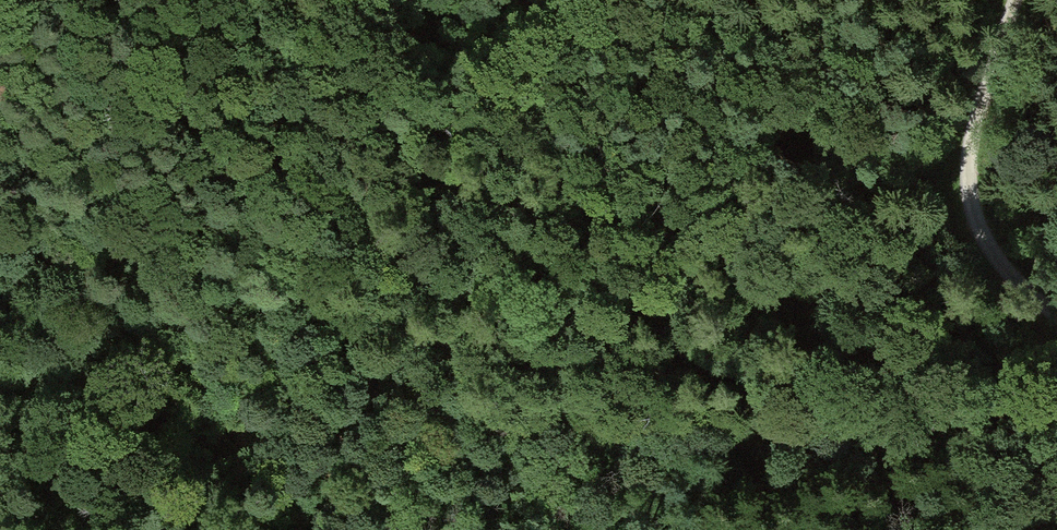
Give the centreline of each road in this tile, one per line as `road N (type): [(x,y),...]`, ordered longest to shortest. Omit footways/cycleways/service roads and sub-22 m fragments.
road 1 (track): [(1056,413),(667,420),(563,411),(370,363)]
road 2 (track): [(370,363),(350,350),(311,288),(255,230),(84,179),(0,134)]
road 3 (track): [(1015,0),(970,138),(968,221),(995,263),(1056,309)]

